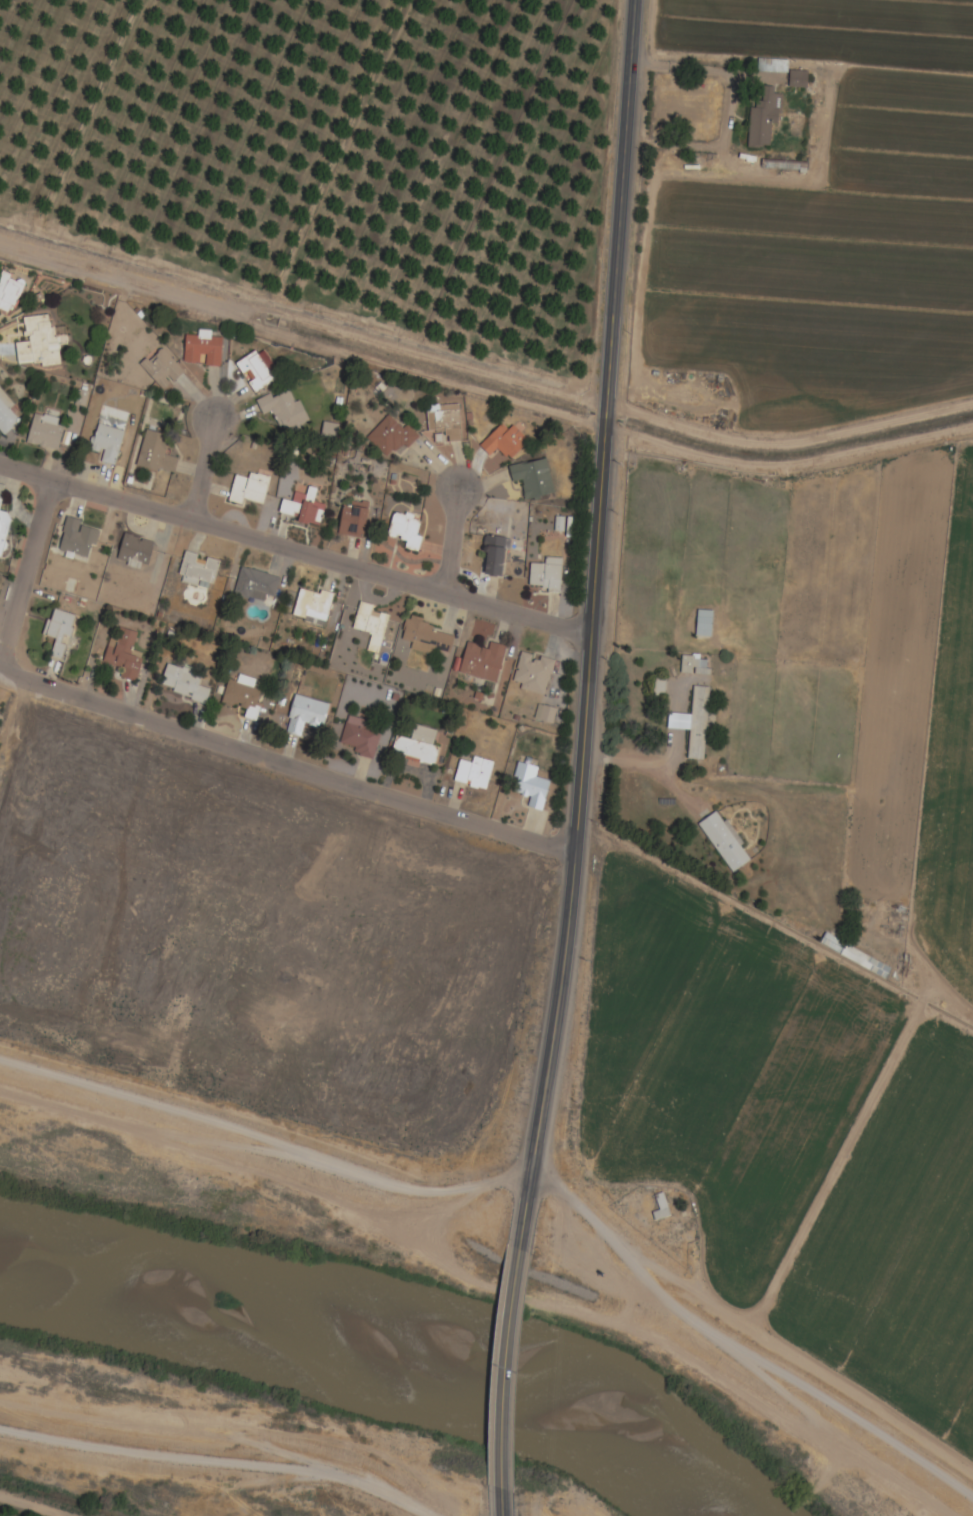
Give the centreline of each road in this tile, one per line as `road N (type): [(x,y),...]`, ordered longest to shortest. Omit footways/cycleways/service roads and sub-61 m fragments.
road 1 (secondary): [(515,1252),(566,927),(632,0)]
road 2 (track): [(972,1499),(856,1416),(688,1320),(648,1282),(627,1245),(528,1173),(452,1196),(414,1188),(0,1058)]
road 3 (residential): [(588,635),(0,466)]
road 4 (residential): [(572,853),(0,673)]
road 5 (residential): [(0,1434),(68,1453),(360,1483),(426,1515)]
road 6 (secondary): [(498,1486),(515,1252)]
road 7 (residential): [(0,669),(52,481)]

